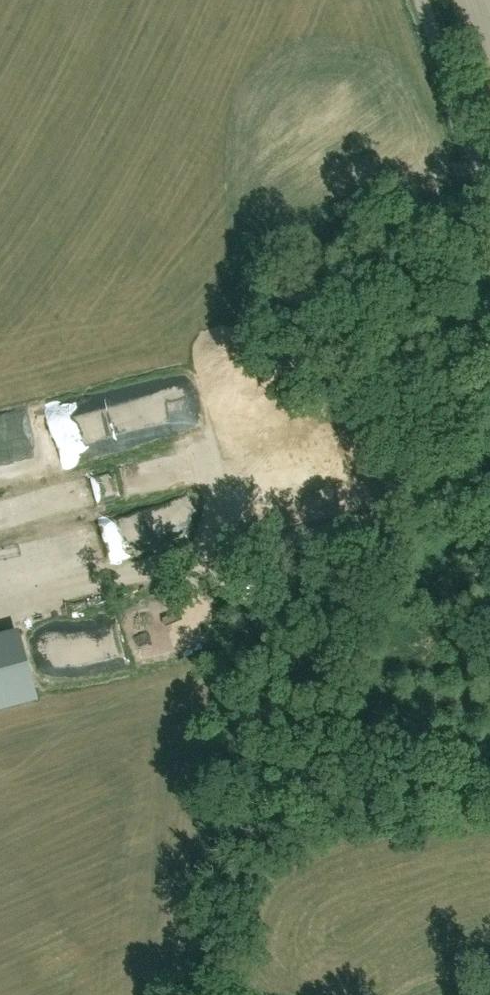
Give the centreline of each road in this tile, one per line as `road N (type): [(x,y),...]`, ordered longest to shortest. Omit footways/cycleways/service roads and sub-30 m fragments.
road 1 (residential): [(489,486),(186,555)]
road 2 (unclassified): [(489,206),(421,0)]

